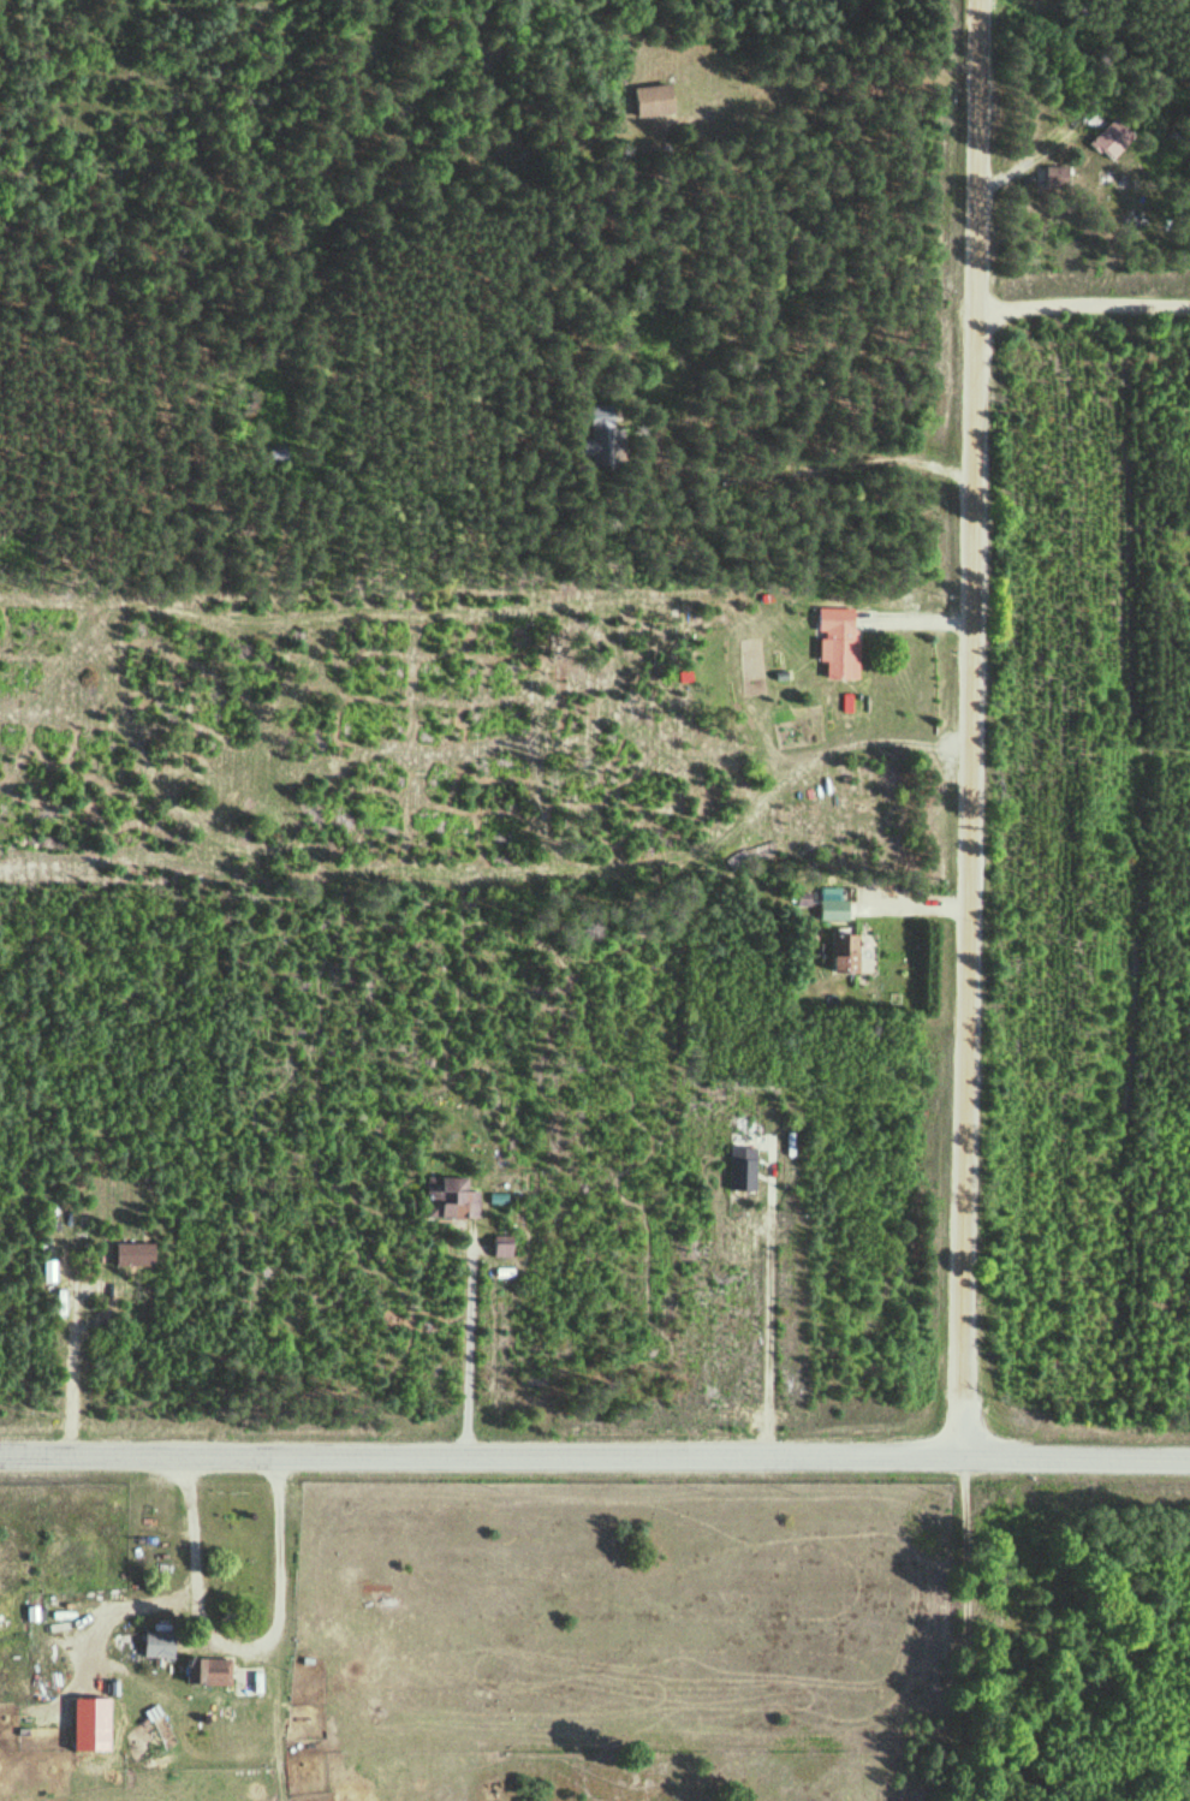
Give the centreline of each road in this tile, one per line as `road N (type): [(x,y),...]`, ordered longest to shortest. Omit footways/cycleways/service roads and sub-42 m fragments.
road 1 (residential): [(962,1461),(977,0)]
road 2 (residential): [(1189,1464),(0,1457)]
road 3 (track): [(961,1800),(962,1461)]
road 4 (residential): [(972,310),(1189,309)]

